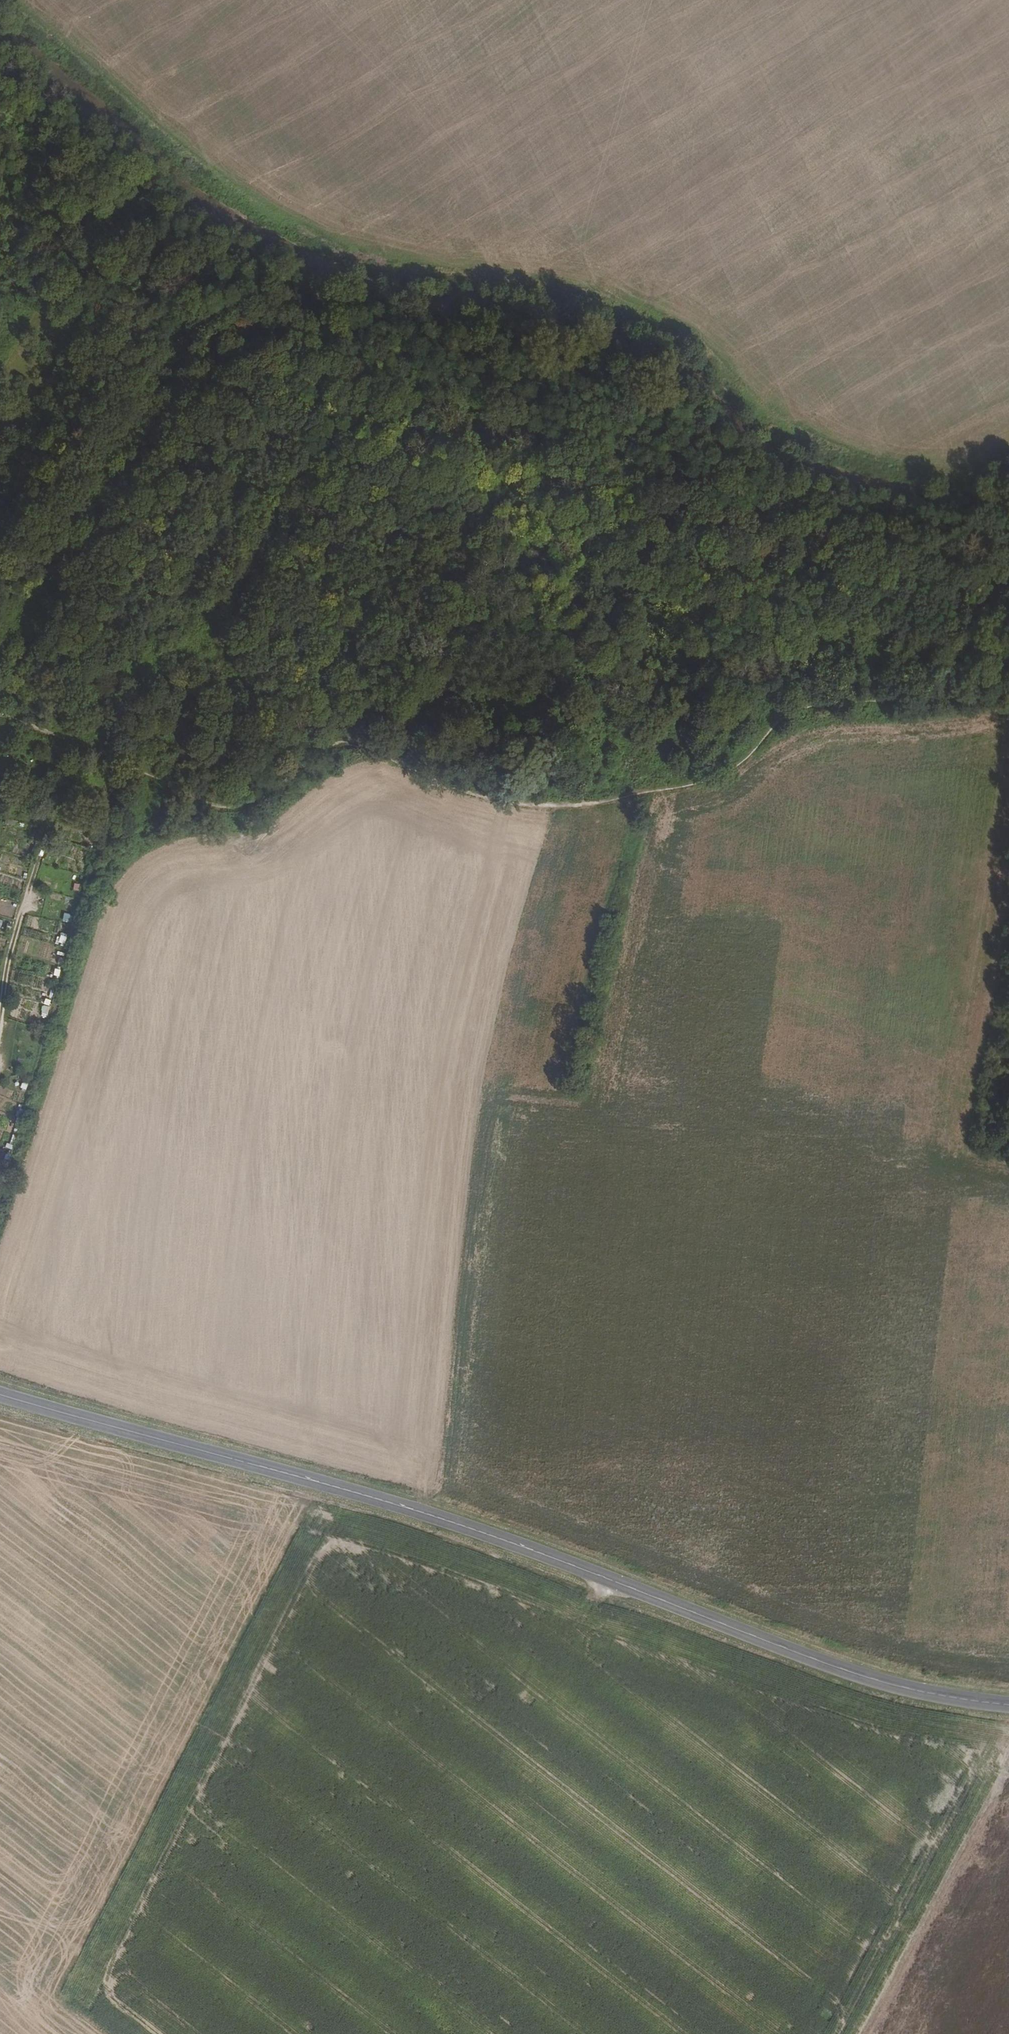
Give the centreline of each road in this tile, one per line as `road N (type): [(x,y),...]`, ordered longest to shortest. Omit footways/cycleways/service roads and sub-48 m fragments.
road 1 (track): [(1008,694),(810,708),(782,718),(753,751),(709,780),(562,808),(456,790),(352,741),(233,809),(0,715)]
road 2 (tertiary): [(0,1395),(427,1514),(878,1681),(1008,1705)]

